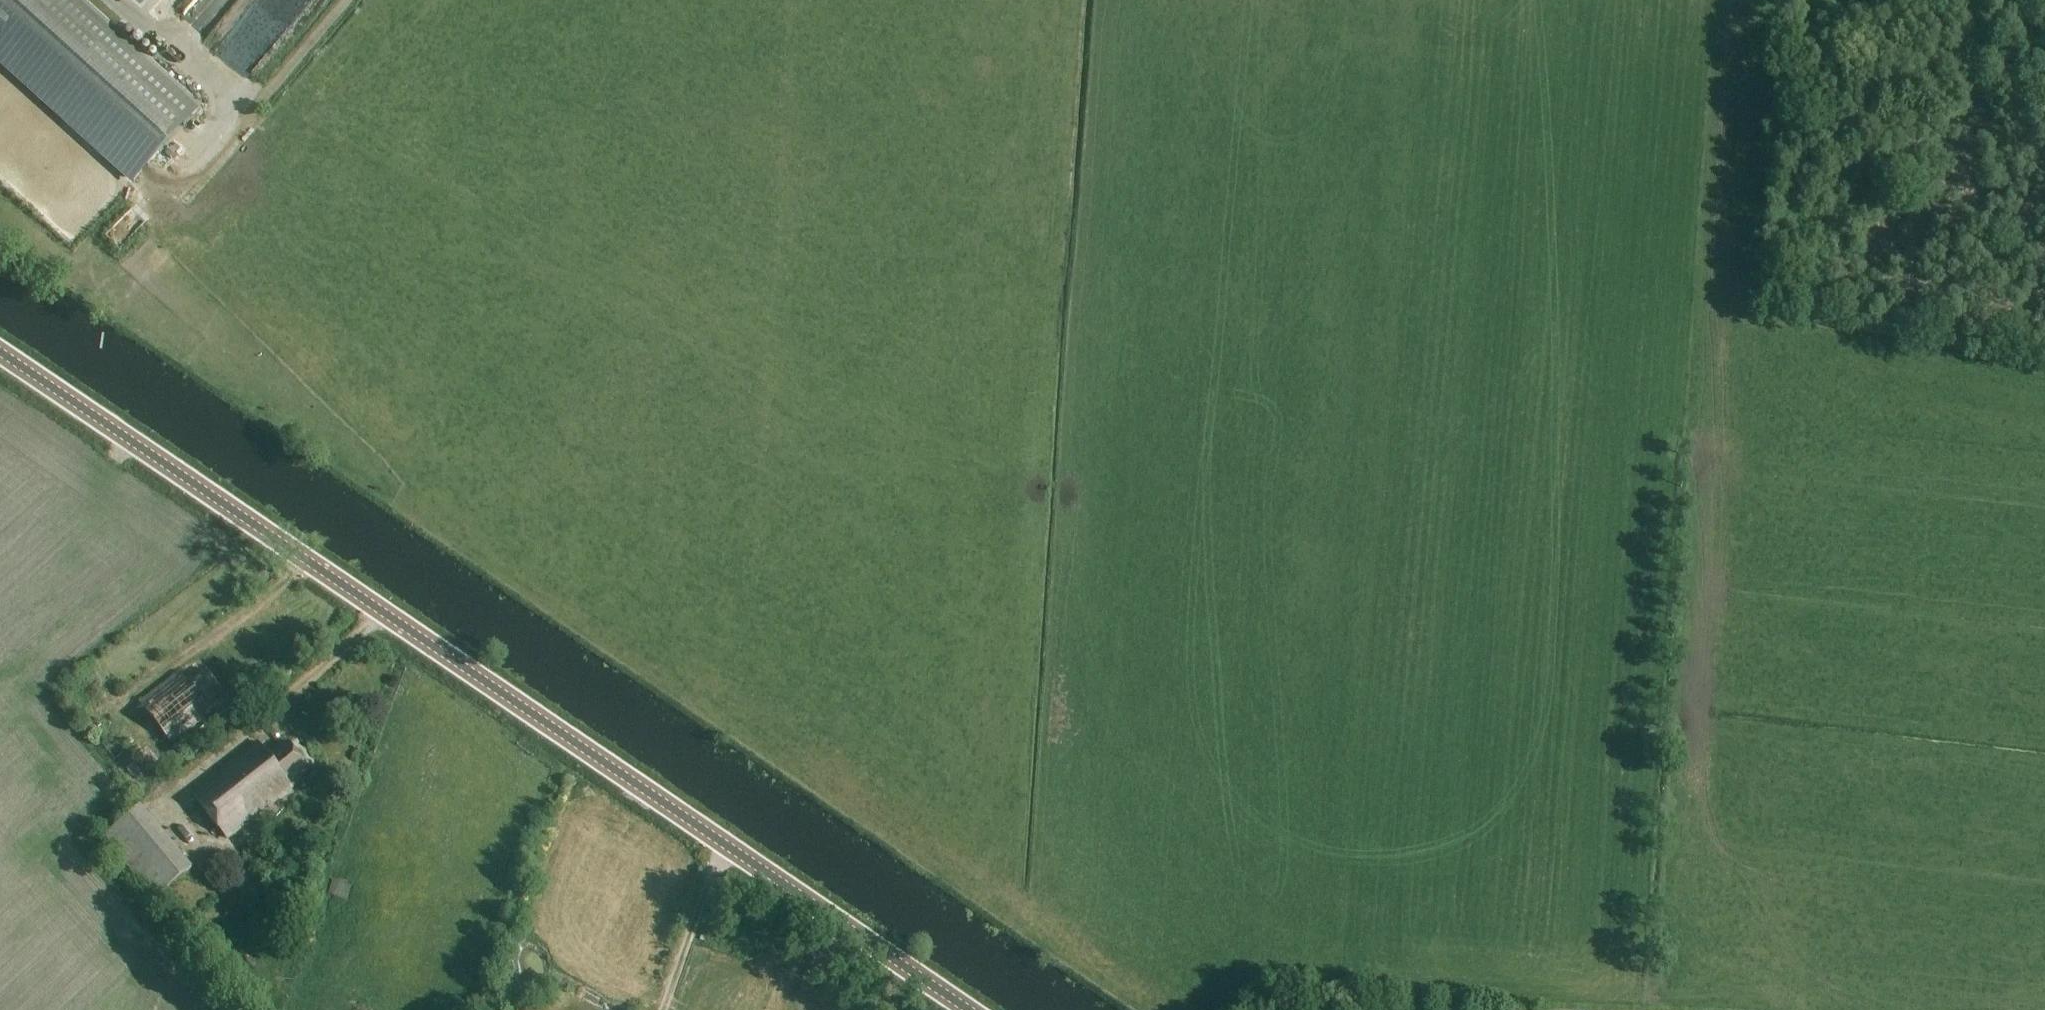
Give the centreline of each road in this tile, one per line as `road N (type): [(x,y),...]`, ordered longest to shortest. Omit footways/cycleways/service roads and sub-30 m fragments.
road 1 (tertiary): [(971,1009),(0,352)]

